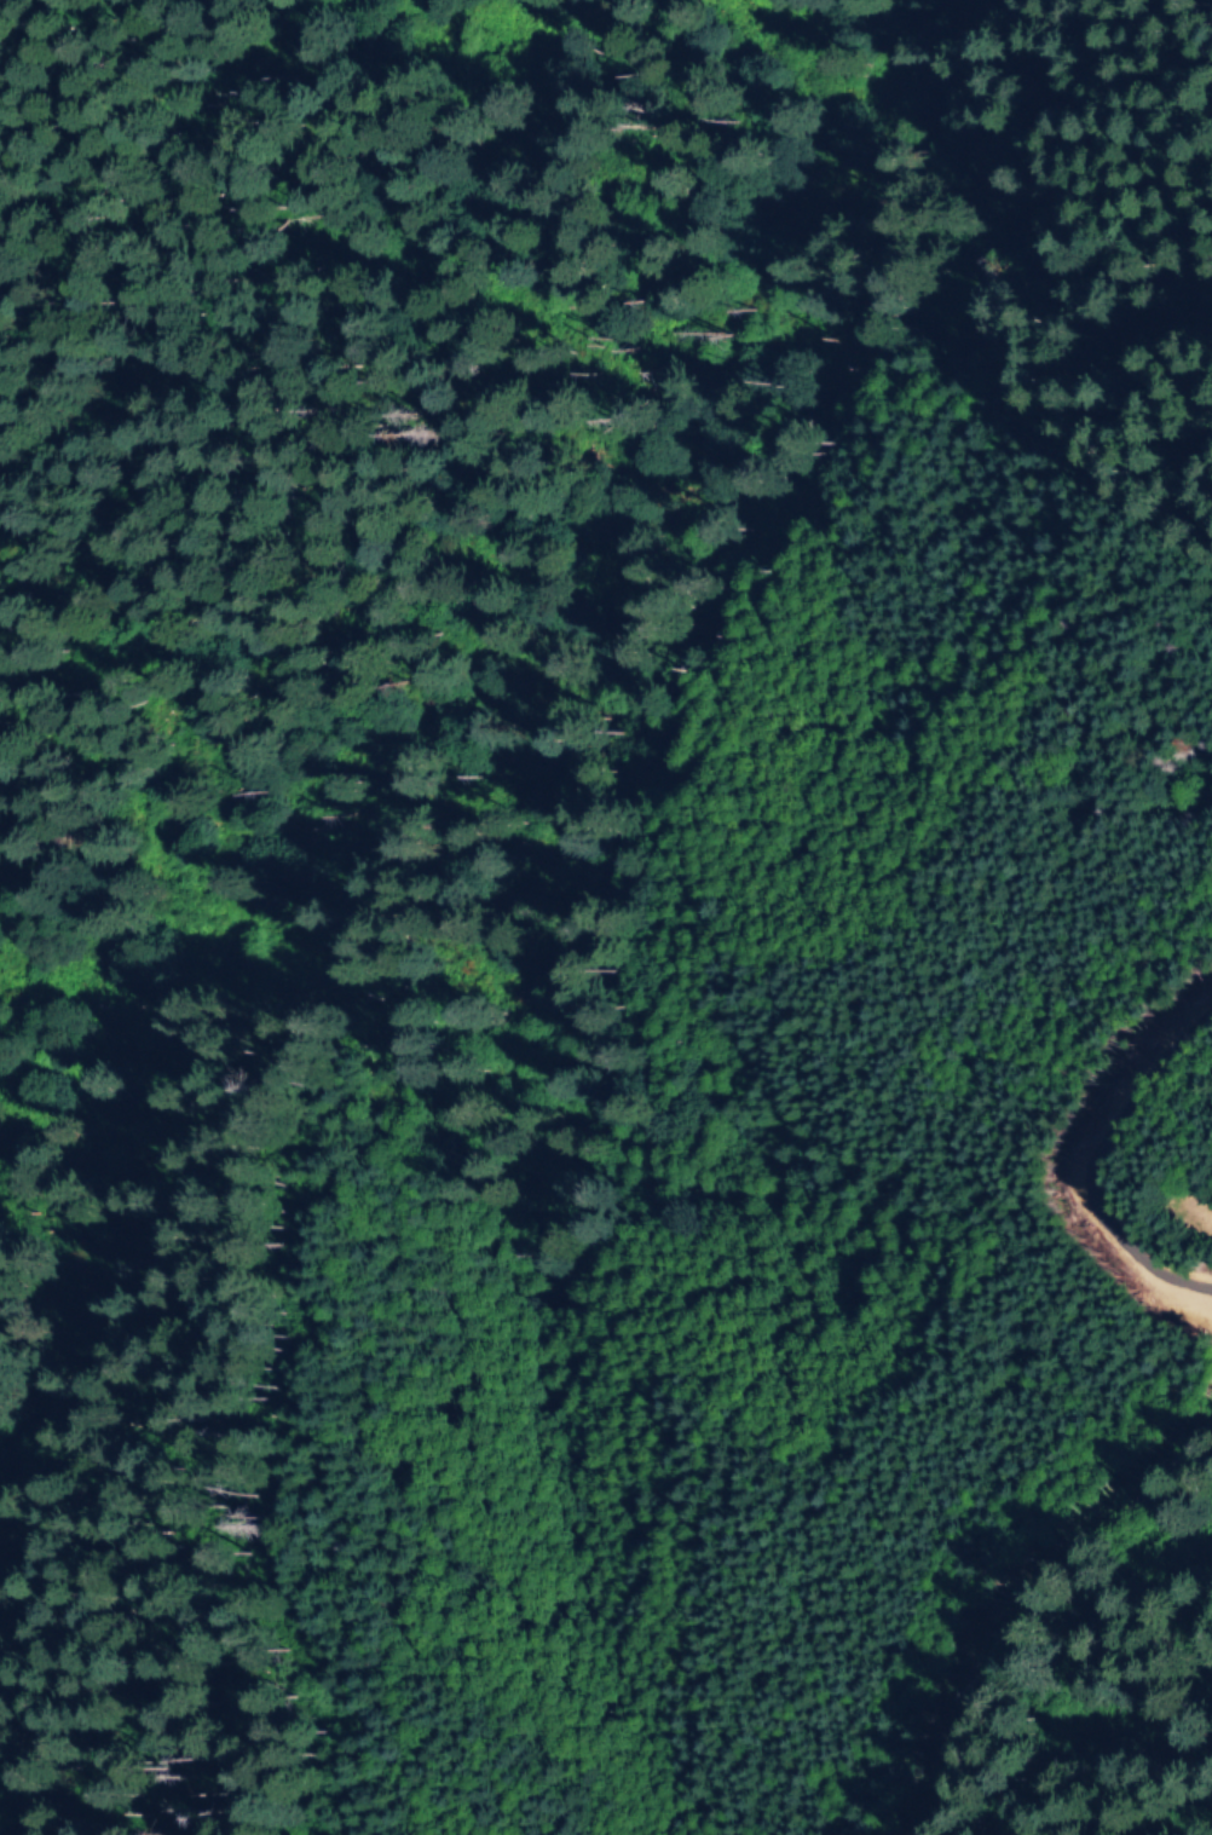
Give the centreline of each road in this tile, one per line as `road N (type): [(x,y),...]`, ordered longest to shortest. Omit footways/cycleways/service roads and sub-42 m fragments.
road 1 (residential): [(1211,1340),(885,1834)]

